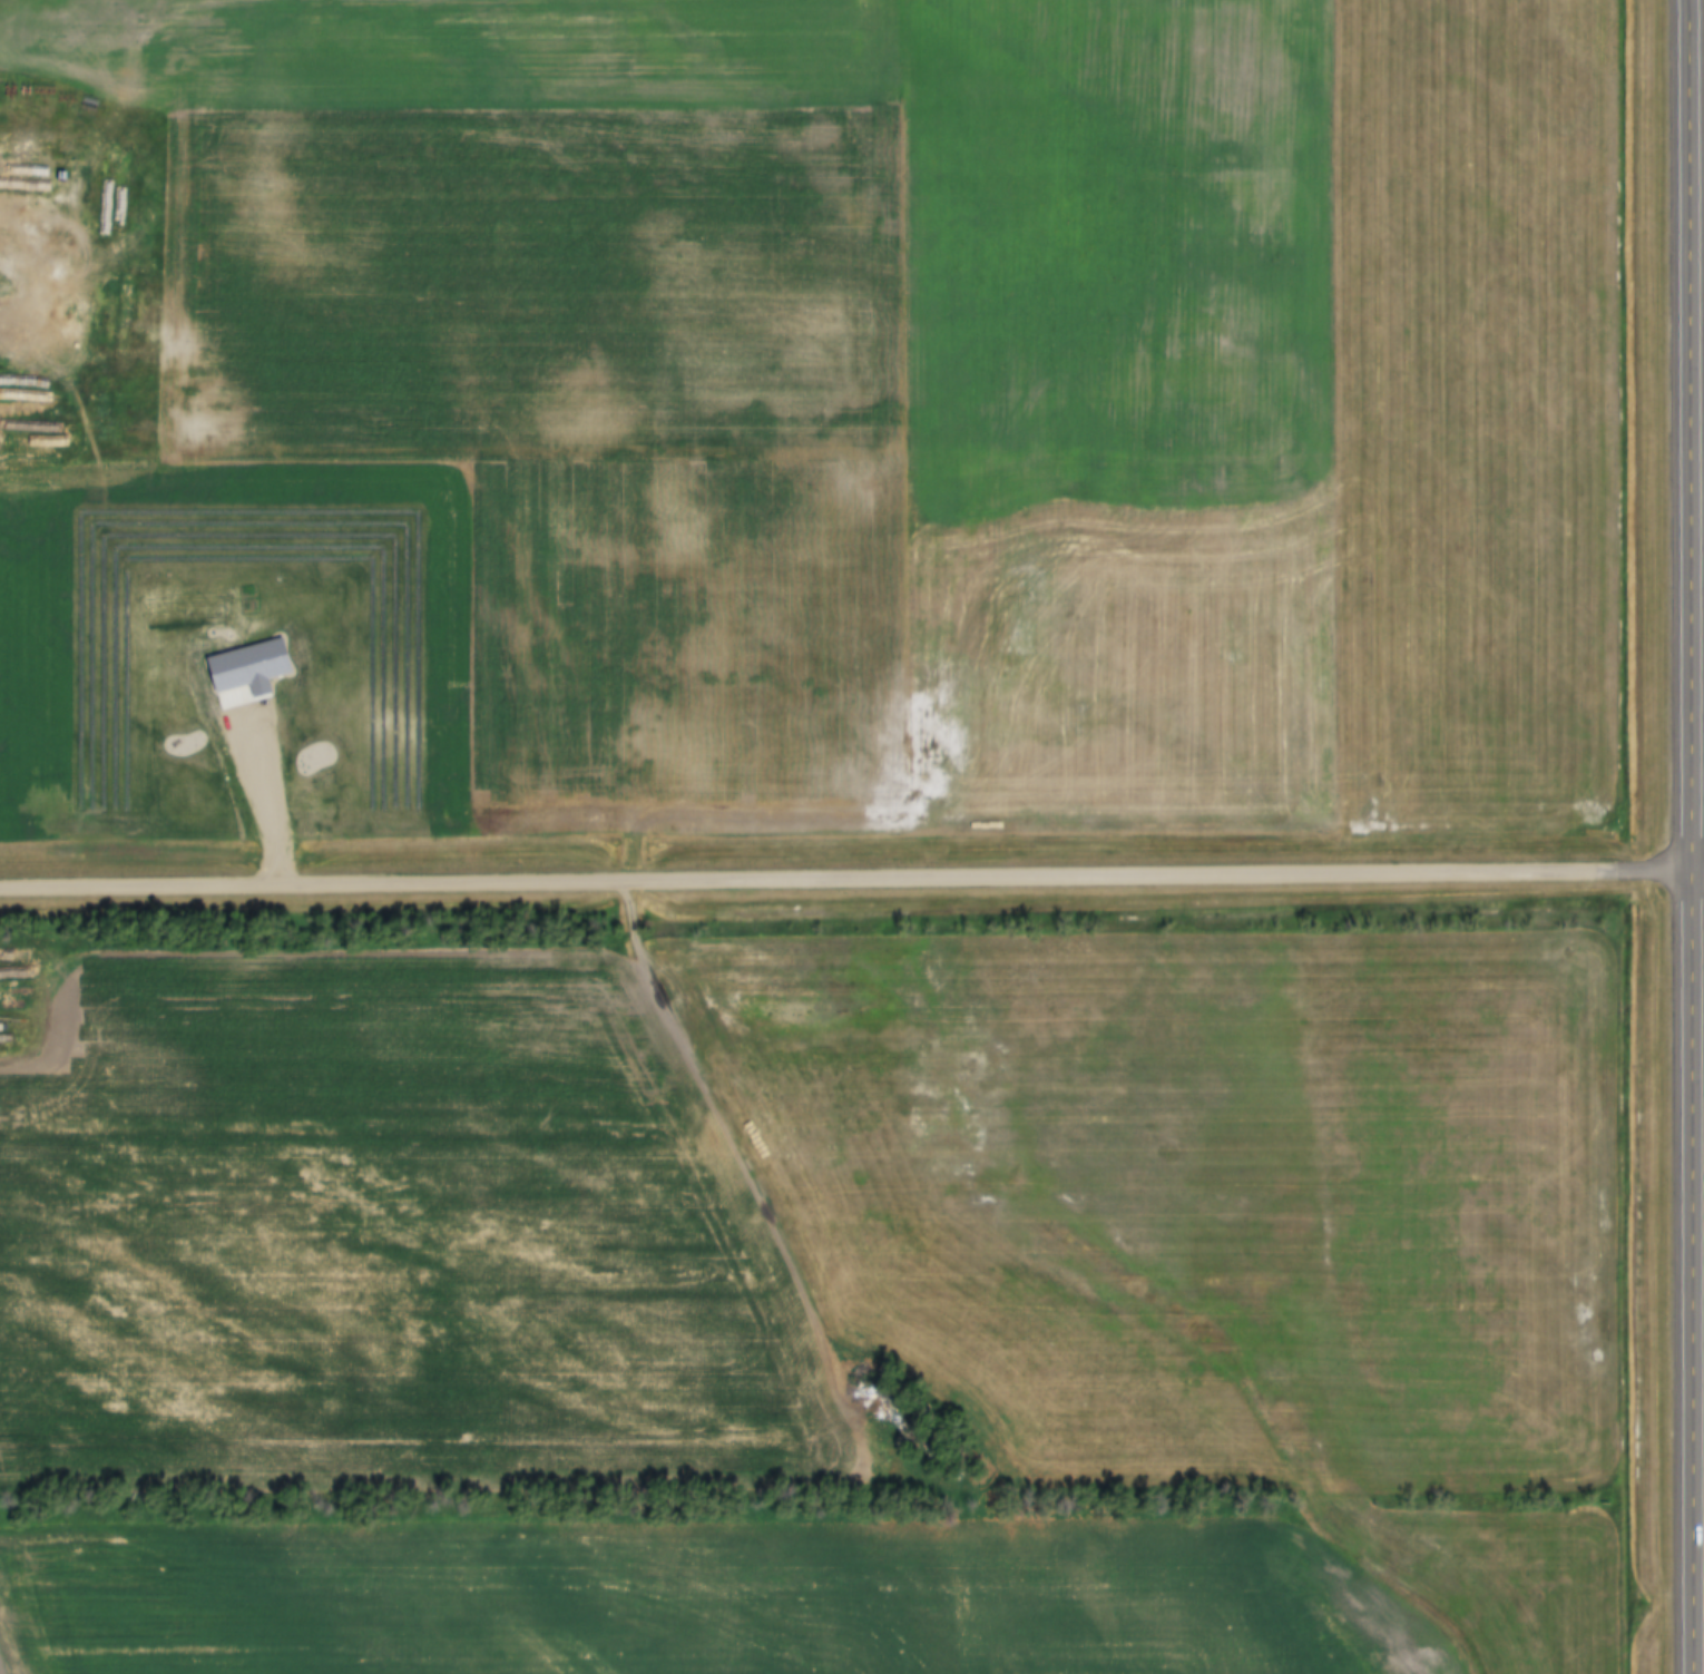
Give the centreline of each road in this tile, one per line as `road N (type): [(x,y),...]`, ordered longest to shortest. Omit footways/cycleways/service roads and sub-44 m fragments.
road 1 (residential): [(1703,872),(0,883)]

